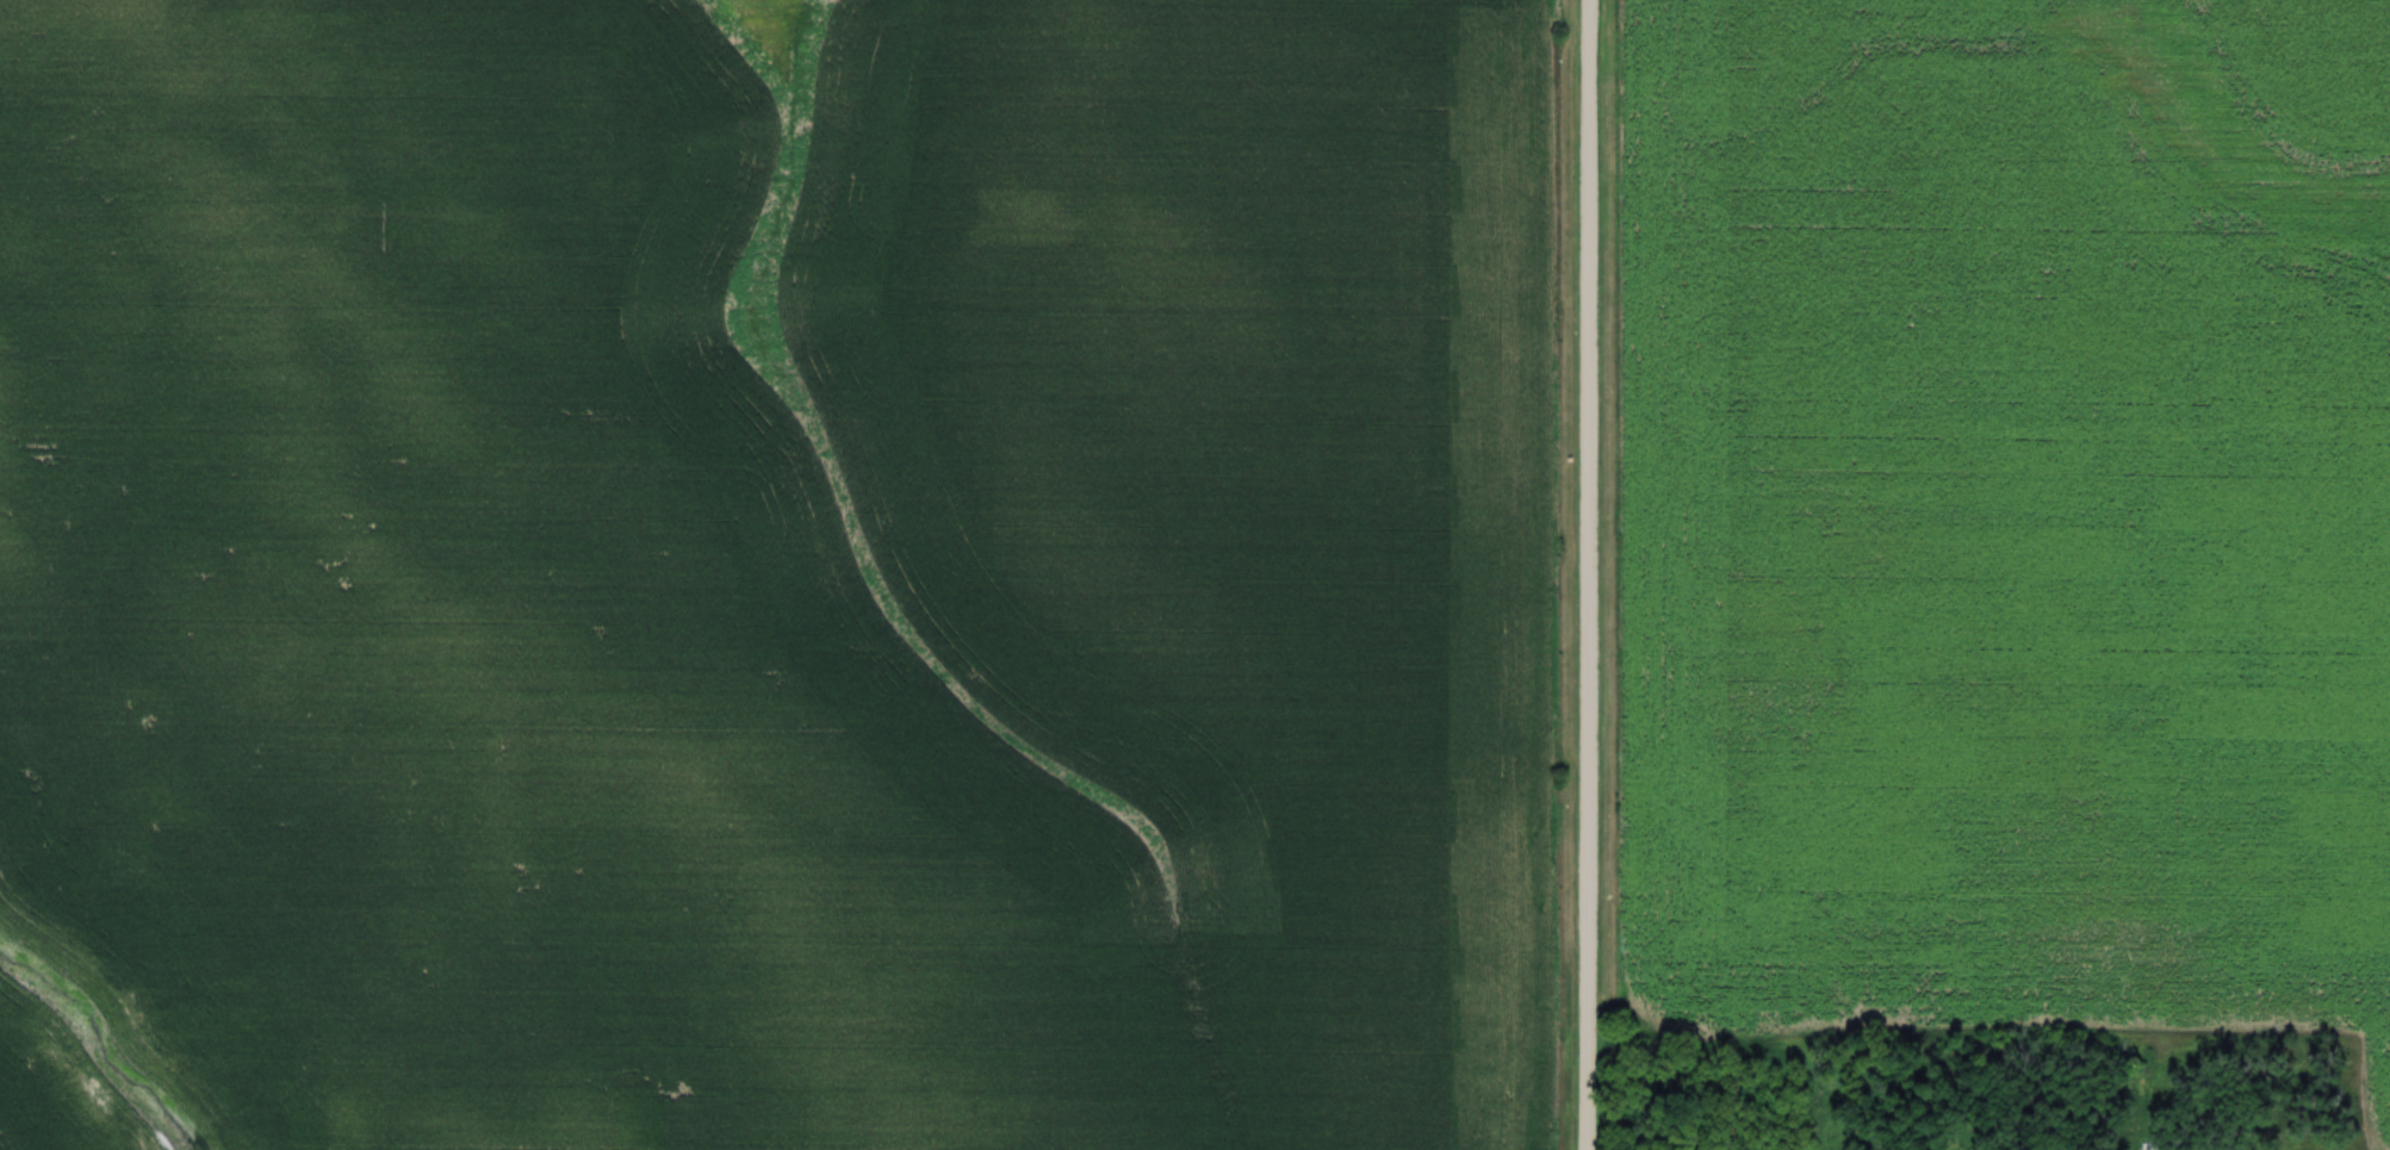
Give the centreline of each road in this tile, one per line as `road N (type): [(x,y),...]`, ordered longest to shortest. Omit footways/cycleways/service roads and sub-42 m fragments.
road 1 (residential): [(1594,1149),(1590,0)]

